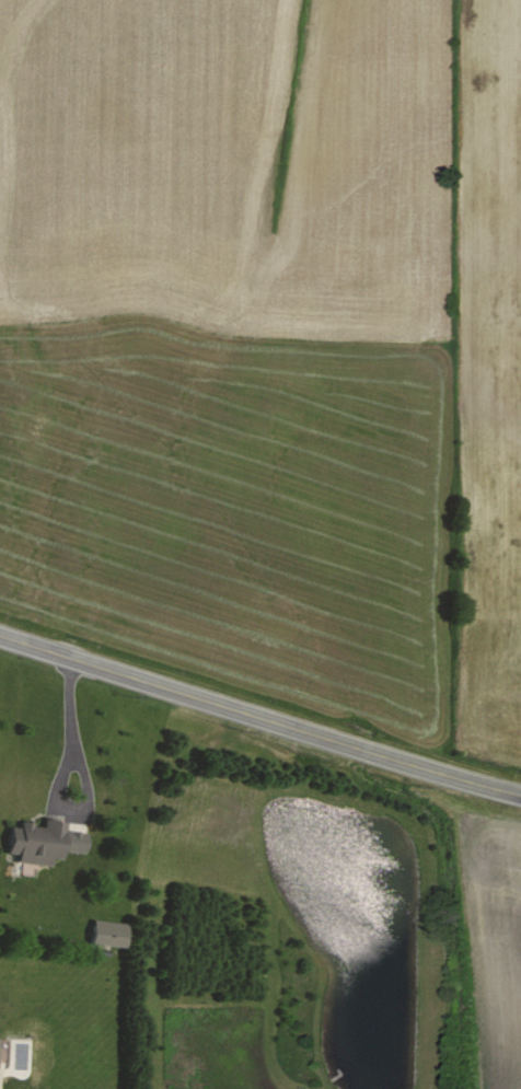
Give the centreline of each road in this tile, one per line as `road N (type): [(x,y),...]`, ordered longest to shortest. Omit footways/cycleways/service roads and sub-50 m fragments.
road 1 (primary): [(520,795),(0,634)]

